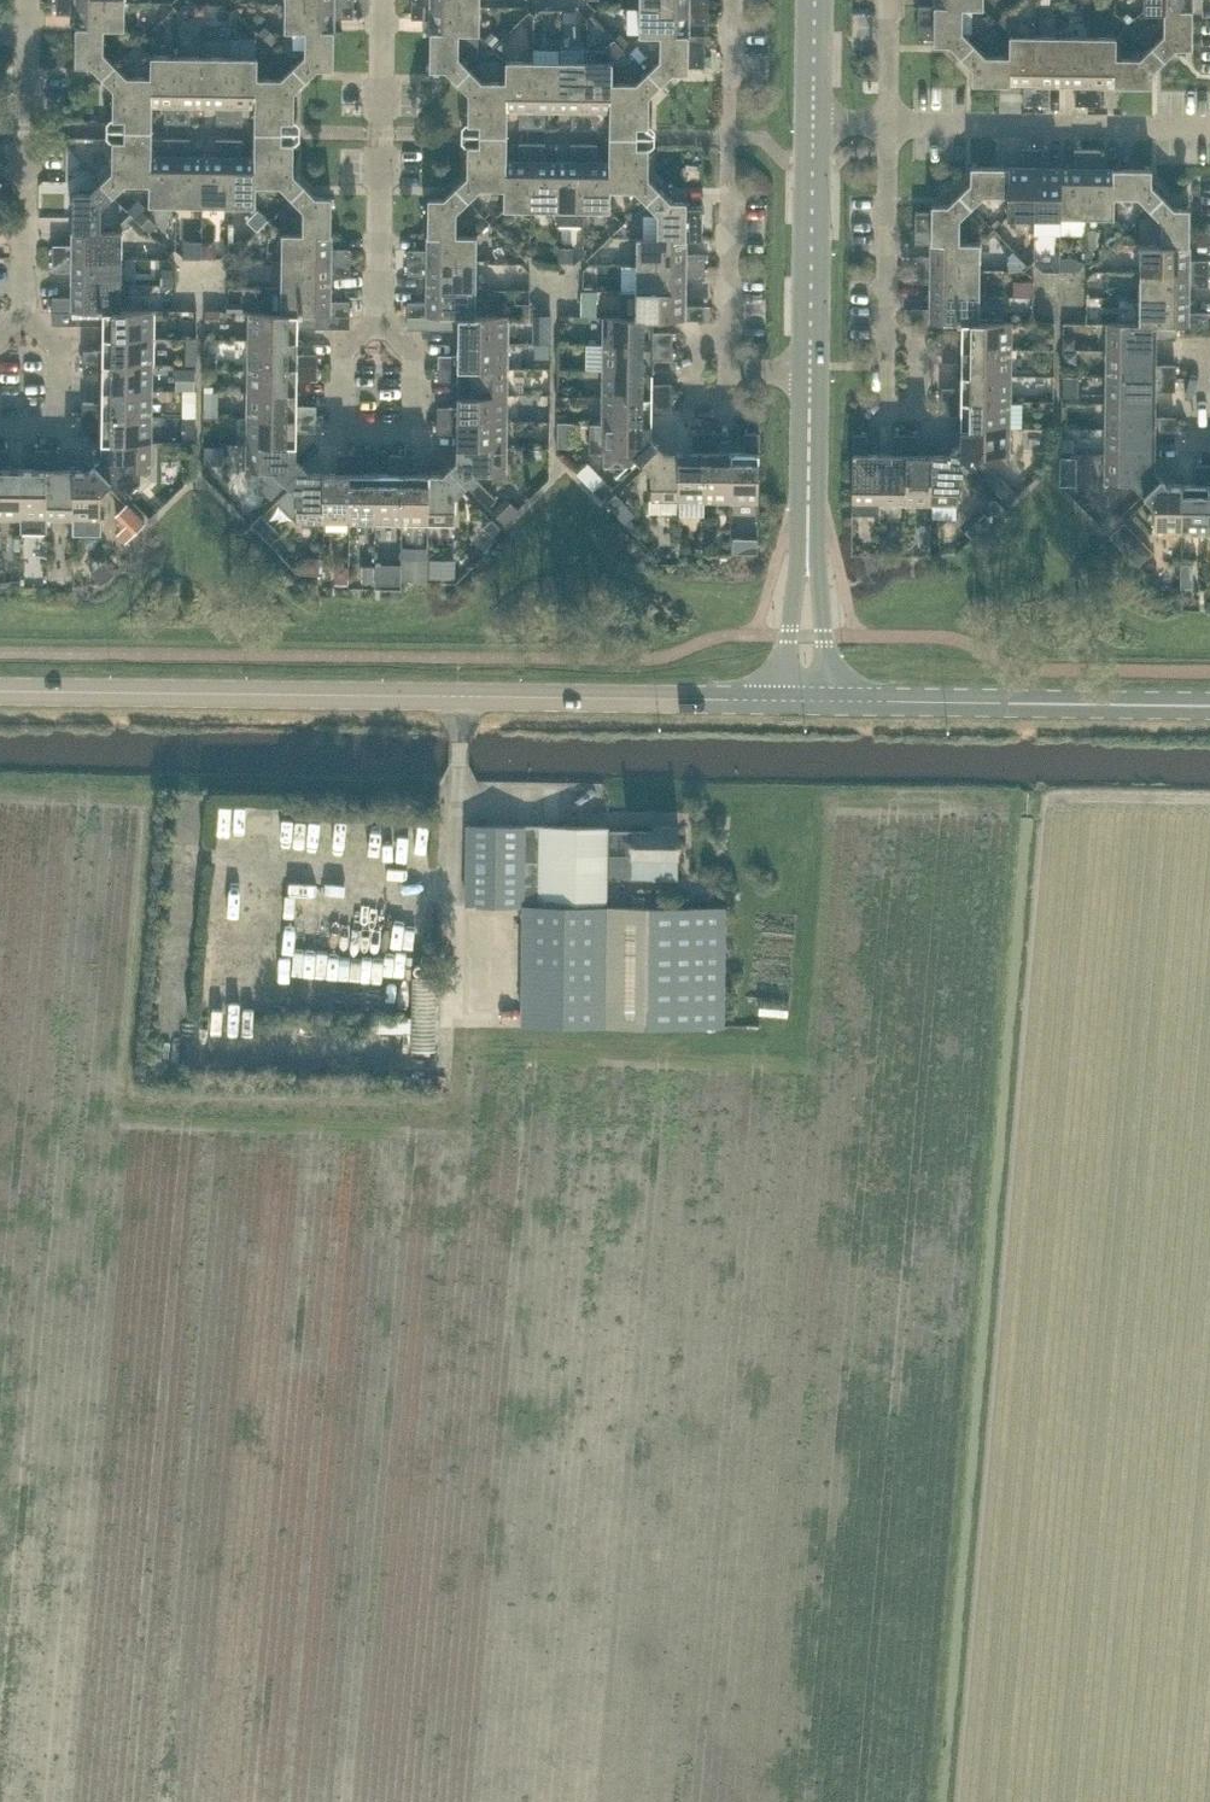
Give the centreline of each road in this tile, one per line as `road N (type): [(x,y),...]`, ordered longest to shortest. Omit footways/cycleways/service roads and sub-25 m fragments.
road 1 (tertiary): [(783,698),(0,690)]
road 2 (tertiary): [(829,699),(1209,703)]
road 3 (residential): [(891,121),(1209,126)]
road 4 (residential): [(382,318),(381,0)]
road 5 (residential): [(27,310),(32,0)]
road 6 (residential): [(382,318),(417,353),(416,430),(344,430),(344,351)]
road 7 (tertiary): [(814,368),(814,121)]
road 8 (residential): [(890,337),(891,121)]
road 9 (residential): [(27,310),(62,342),(62,424),(0,424)]
road 10 (tertiary): [(811,553),(814,368)]
road 11 (residential): [(890,337),(890,406),(922,406),(923,337)]
road 12 (residential): [(733,366),(729,397),(698,396),(698,339),(731,338)]
road 13 (tertiary): [(811,553),(792,605),(783,698)]
road 14 (tertiary): [(829,699),(811,553)]
road 15 (residential): [(731,338),(731,195)]
road 16 (residential): [(891,121),(892,0)]
road 17 (tertiary): [(814,121),(815,0)]

